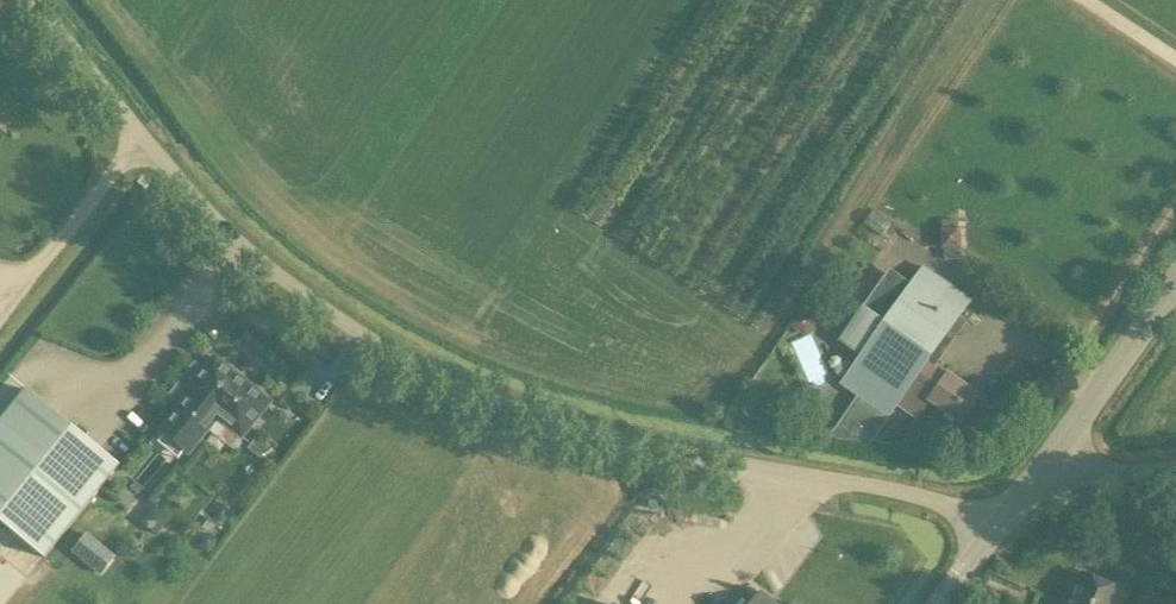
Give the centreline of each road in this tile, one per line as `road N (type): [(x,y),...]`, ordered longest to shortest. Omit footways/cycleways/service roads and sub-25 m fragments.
road 1 (unclassified): [(996,529),(906,491),(689,458),(467,406),(339,342),(231,263),(113,131),(15,0)]
road 2 (unclassified): [(1041,470),(1175,283)]
road 3 (unclassified): [(1041,470),(1118,474),(1175,465)]

